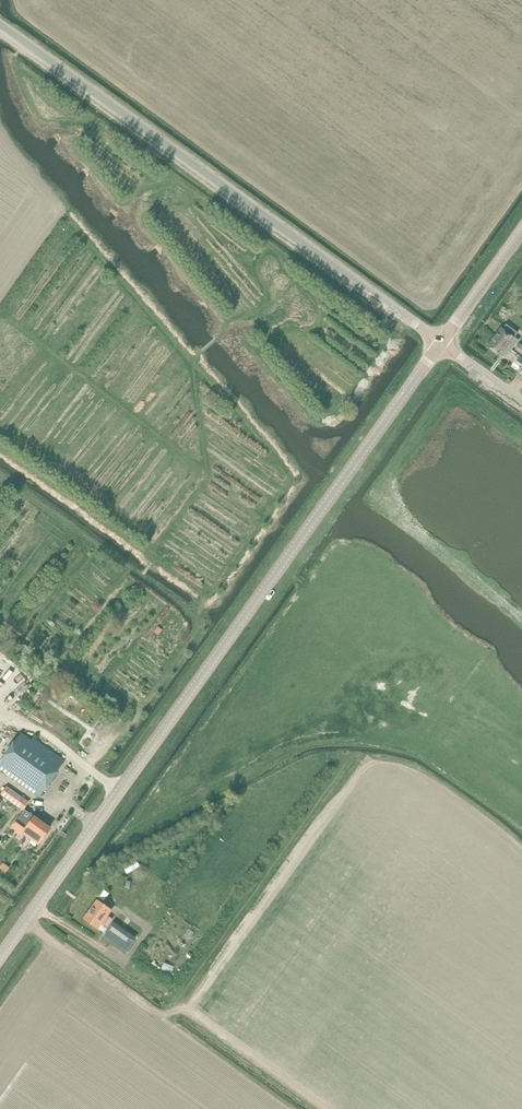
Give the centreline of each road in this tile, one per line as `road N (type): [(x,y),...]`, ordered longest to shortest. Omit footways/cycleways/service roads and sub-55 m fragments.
road 1 (tertiary): [(0,959),(442,347)]
road 2 (tertiary): [(442,347),(0,24)]
road 3 (tertiary): [(442,347),(521,235)]

